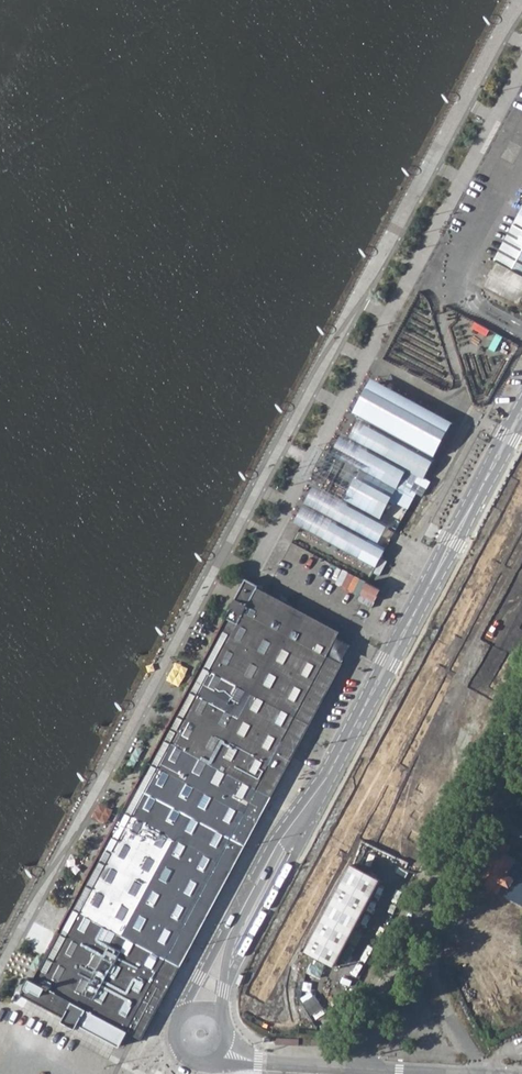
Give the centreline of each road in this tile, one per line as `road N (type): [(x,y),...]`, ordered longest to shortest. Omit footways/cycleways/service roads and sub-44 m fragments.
road 1 (secondary): [(521,412),(331,773),(225,950),(209,1017)]
road 2 (secondary): [(218,1042),(258,1062),(460,1073)]

